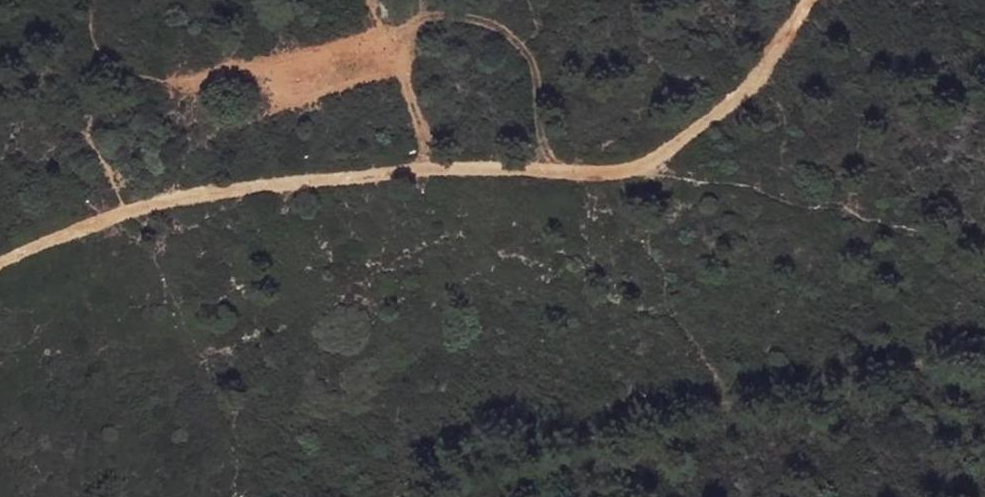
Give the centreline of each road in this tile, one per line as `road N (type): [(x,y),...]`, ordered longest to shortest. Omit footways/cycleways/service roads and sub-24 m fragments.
road 1 (track): [(803,0),(761,78),(651,164),(621,176),(414,175),(160,201),(0,261)]
road 2 (track): [(432,175),(403,86),(408,22),(426,15),(492,20),(516,41),(537,79),(552,177)]

